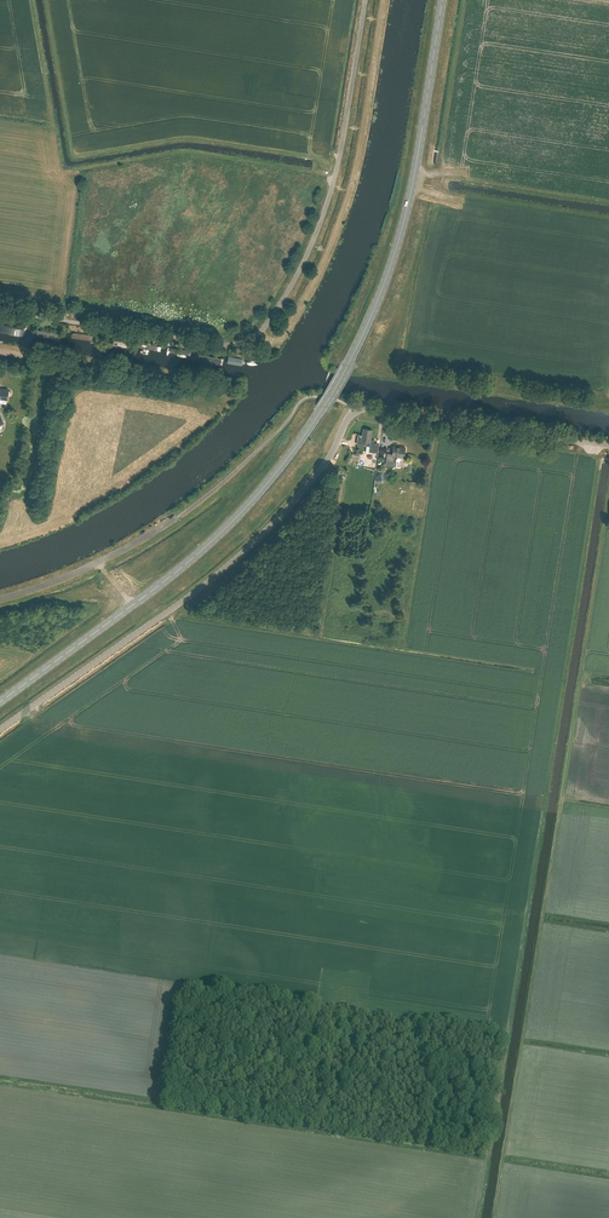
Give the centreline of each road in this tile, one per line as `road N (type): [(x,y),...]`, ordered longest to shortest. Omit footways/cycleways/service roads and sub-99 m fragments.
road 1 (secondary): [(0,702),(193,558),(265,485),(321,410),(379,296),(401,233),(442,0)]
road 2 (unclassified): [(608,444),(360,409),(325,464),(249,548),(0,730)]
road 3 (unclassified): [(0,311),(212,344),(256,334),(289,291),(325,214),(366,0)]
road 4 (unclassified): [(0,599),(80,571),(174,519)]

